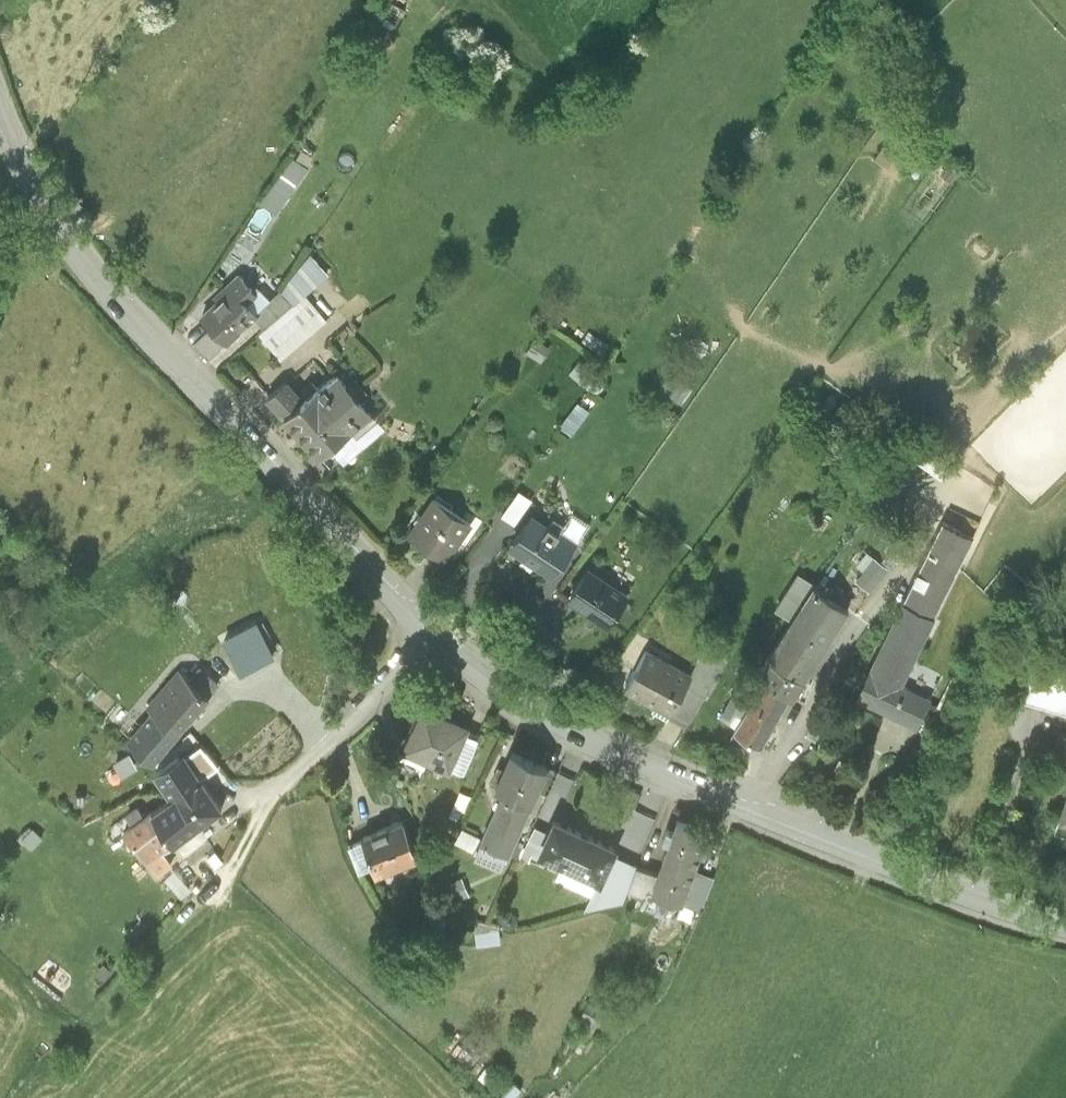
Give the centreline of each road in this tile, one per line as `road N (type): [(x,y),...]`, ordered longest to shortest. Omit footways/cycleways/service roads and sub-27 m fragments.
road 1 (tertiary): [(1065,921),(801,824),(555,722),(492,683),(93,280),(45,206),(0,104)]

